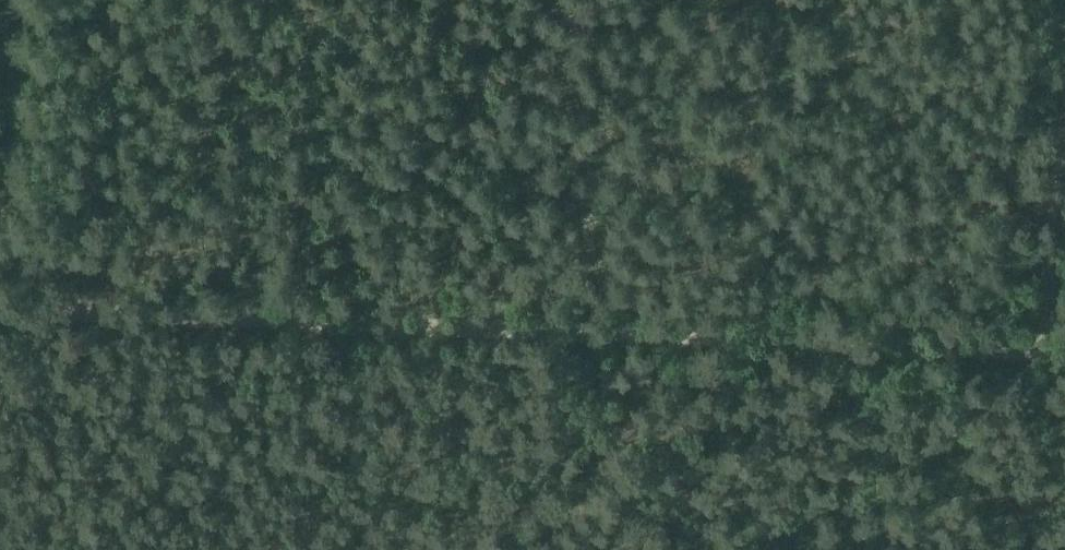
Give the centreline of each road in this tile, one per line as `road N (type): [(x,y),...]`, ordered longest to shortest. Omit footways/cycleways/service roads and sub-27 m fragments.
road 1 (track): [(346,324),(1039,358)]
road 2 (track): [(346,324),(0,310)]
road 3 (track): [(1039,358),(1064,98)]
road 4 (track): [(301,549),(347,402),(346,324)]

